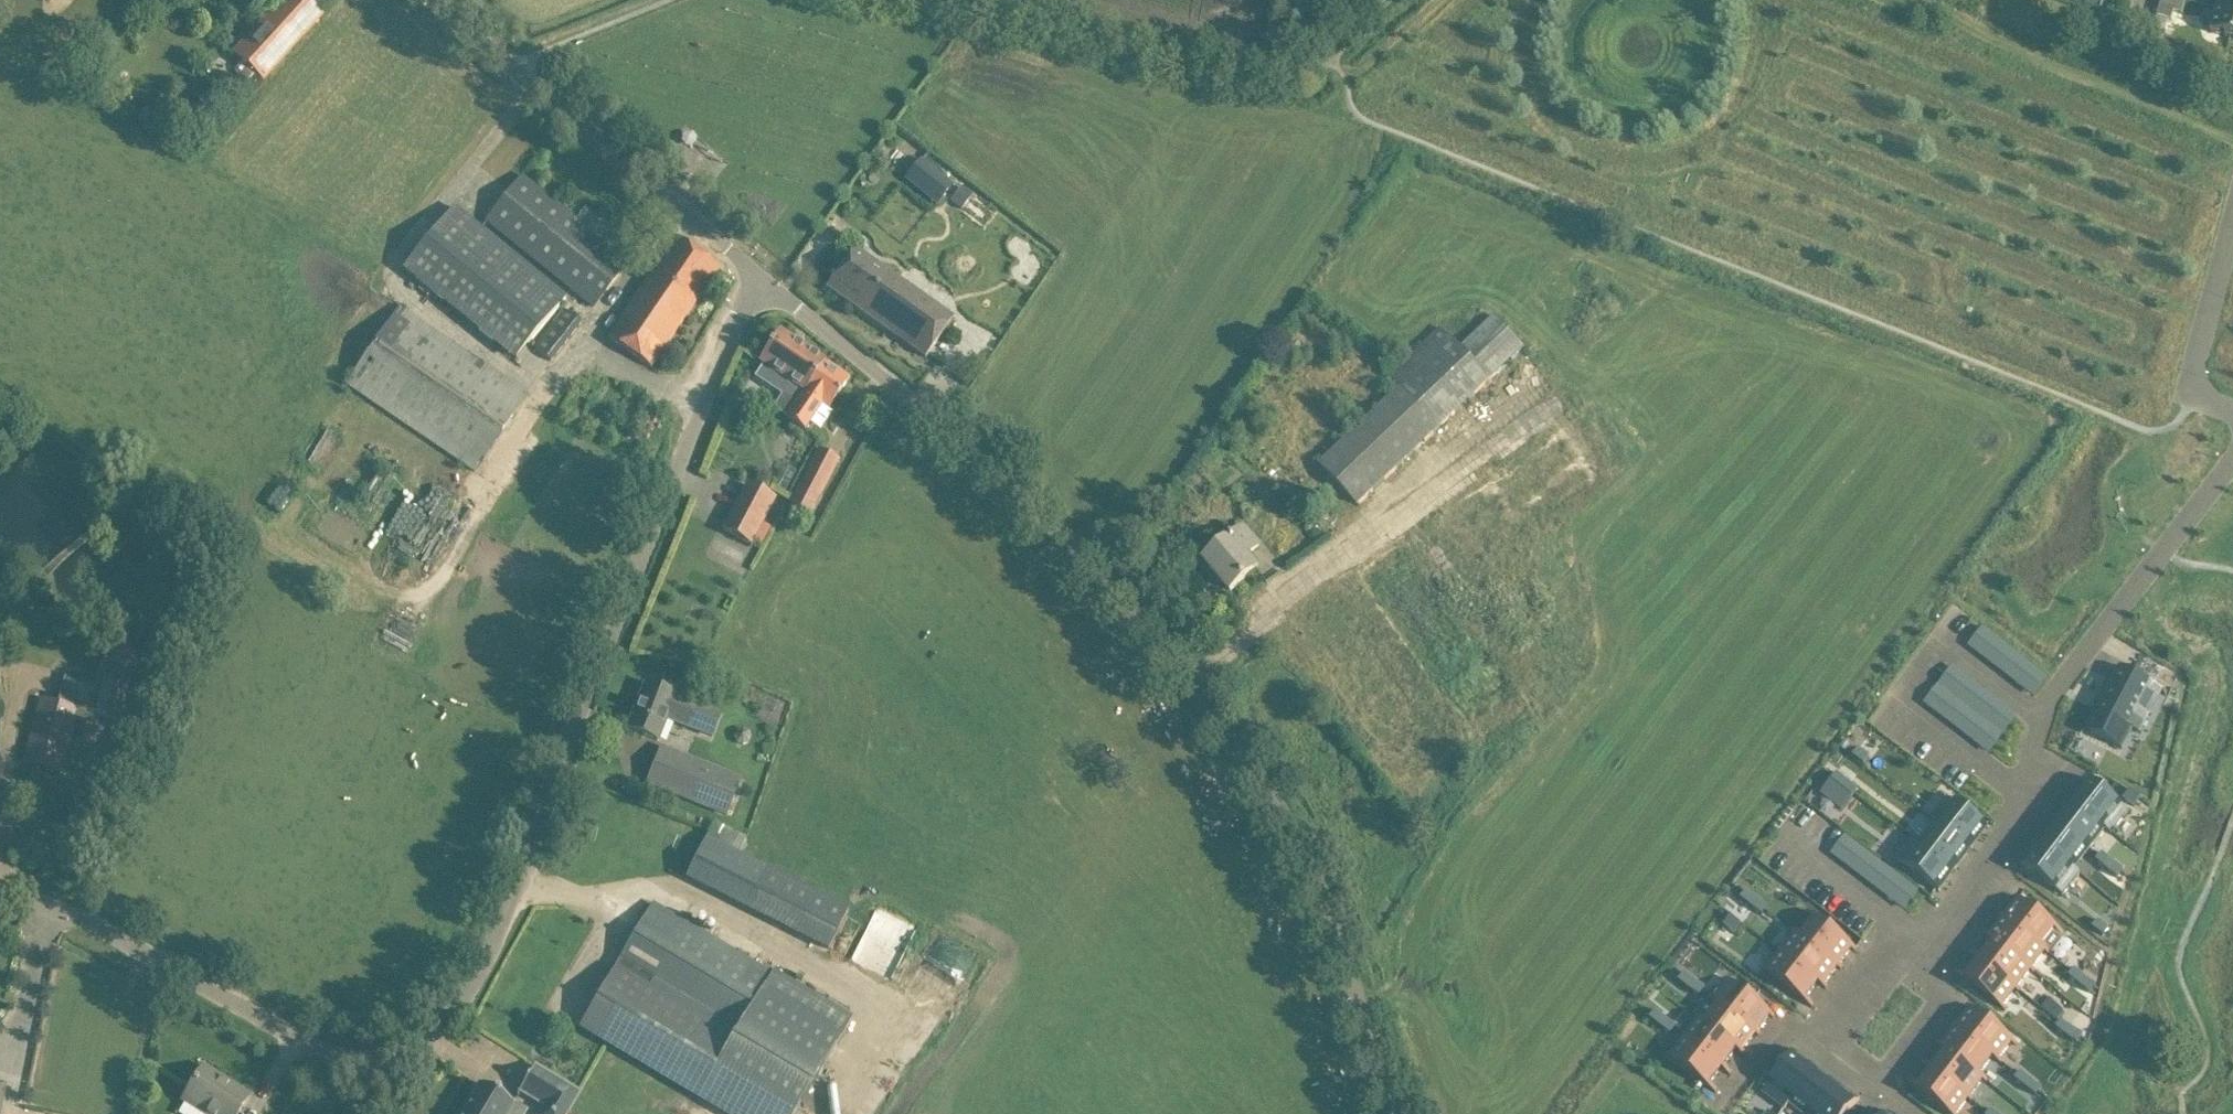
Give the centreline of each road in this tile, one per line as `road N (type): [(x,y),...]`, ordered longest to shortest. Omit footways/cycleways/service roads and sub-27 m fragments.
road 1 (unclassified): [(0,883),(134,946),(306,1048),(376,1048),(440,1004),(474,955),(757,278)]
road 2 (unclassified): [(1387,1113),(1352,997),(1272,806),(1204,698),(950,448),(757,278)]
road 3 (residential): [(2232,463),(2039,712),(2032,805),(1846,1061)]
road 4 (unclassified): [(757,278),(430,0)]
road 5 (residential): [(2232,223),(2195,374),(2207,397),(2232,409)]
road 6 (residential): [(1738,1089),(1792,1019),(1846,1061)]

